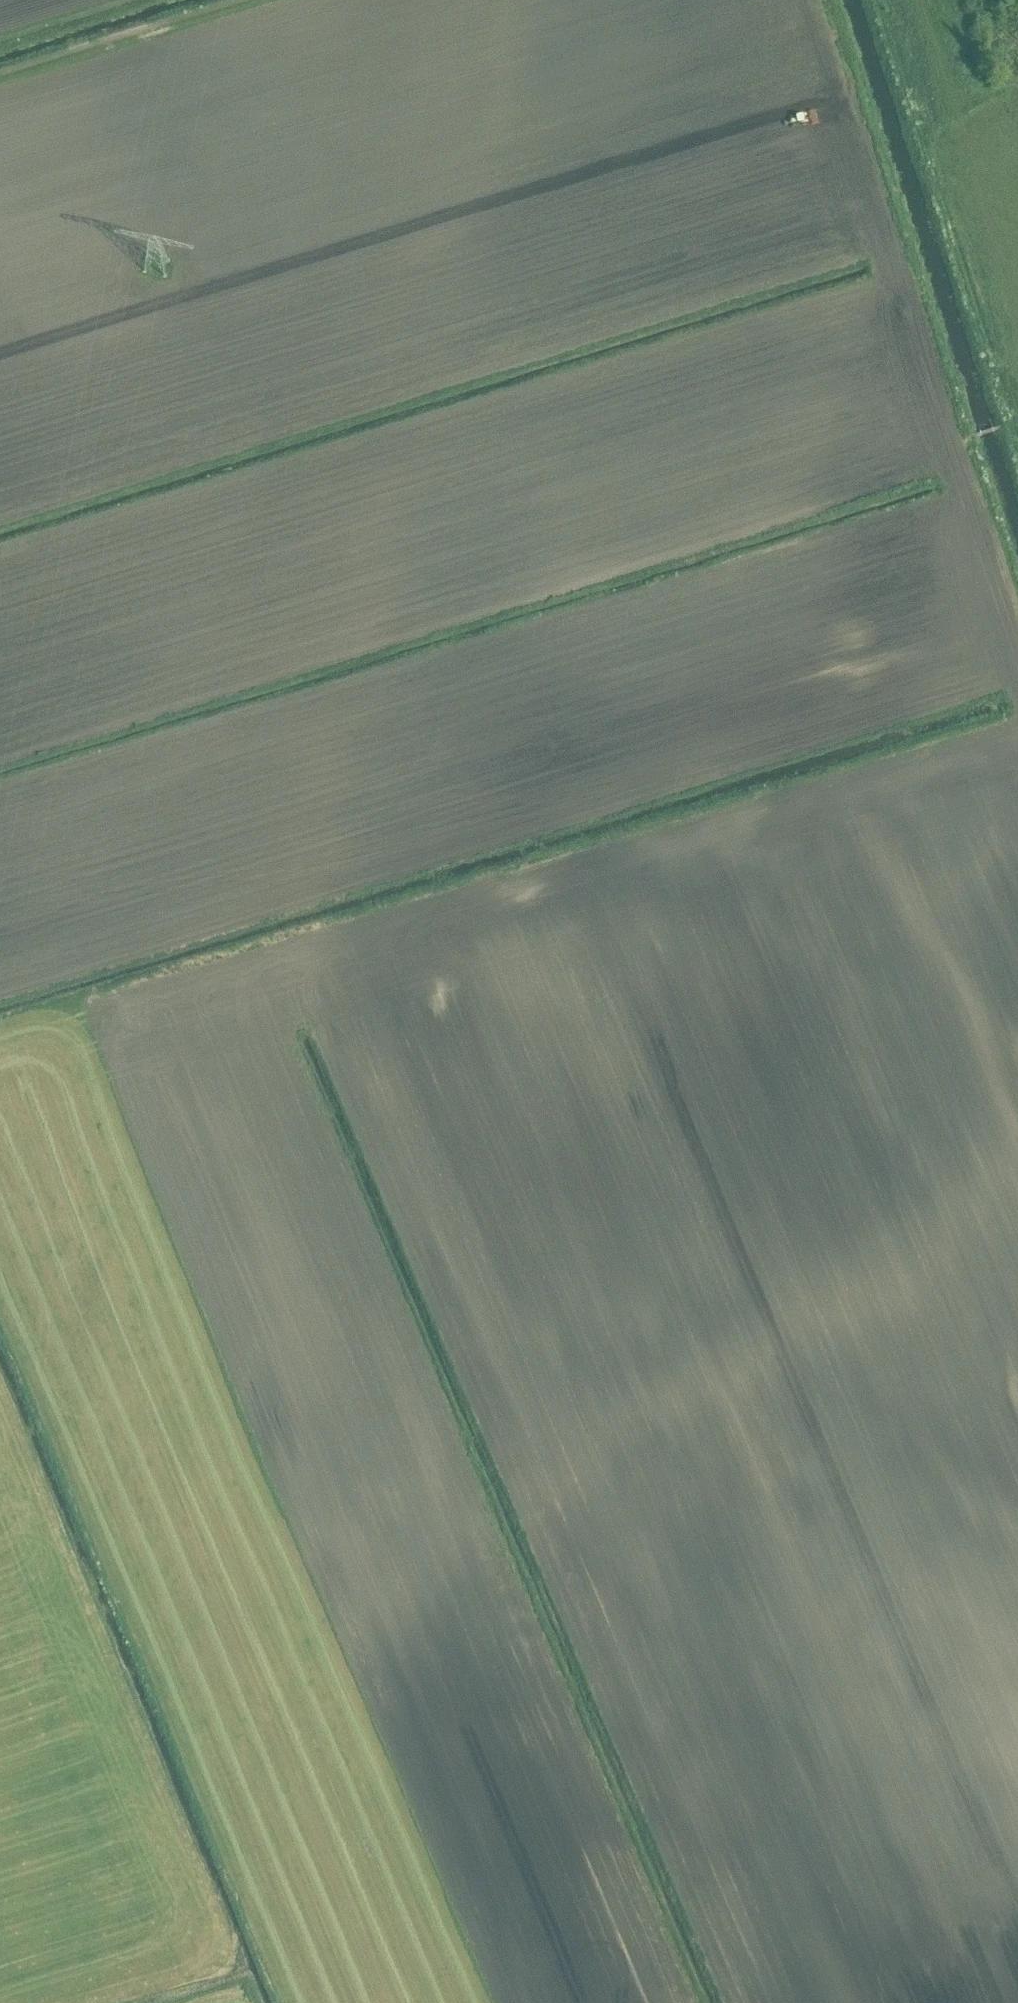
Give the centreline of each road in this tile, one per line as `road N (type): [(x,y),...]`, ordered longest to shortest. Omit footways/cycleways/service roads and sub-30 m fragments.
road 1 (track): [(0,79),(259,0)]

